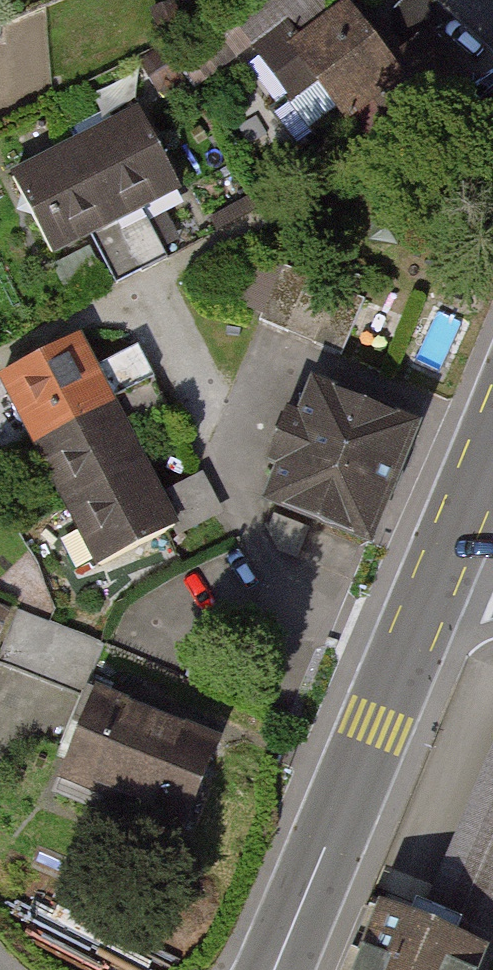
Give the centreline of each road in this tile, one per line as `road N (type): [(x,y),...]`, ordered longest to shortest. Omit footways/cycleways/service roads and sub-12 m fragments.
road 1 (residential): [(142,284),(272,569),(307,606),(409,648)]
road 2 (primary): [(273,969),(409,648)]
road 3 (primary): [(409,648),(460,531)]

